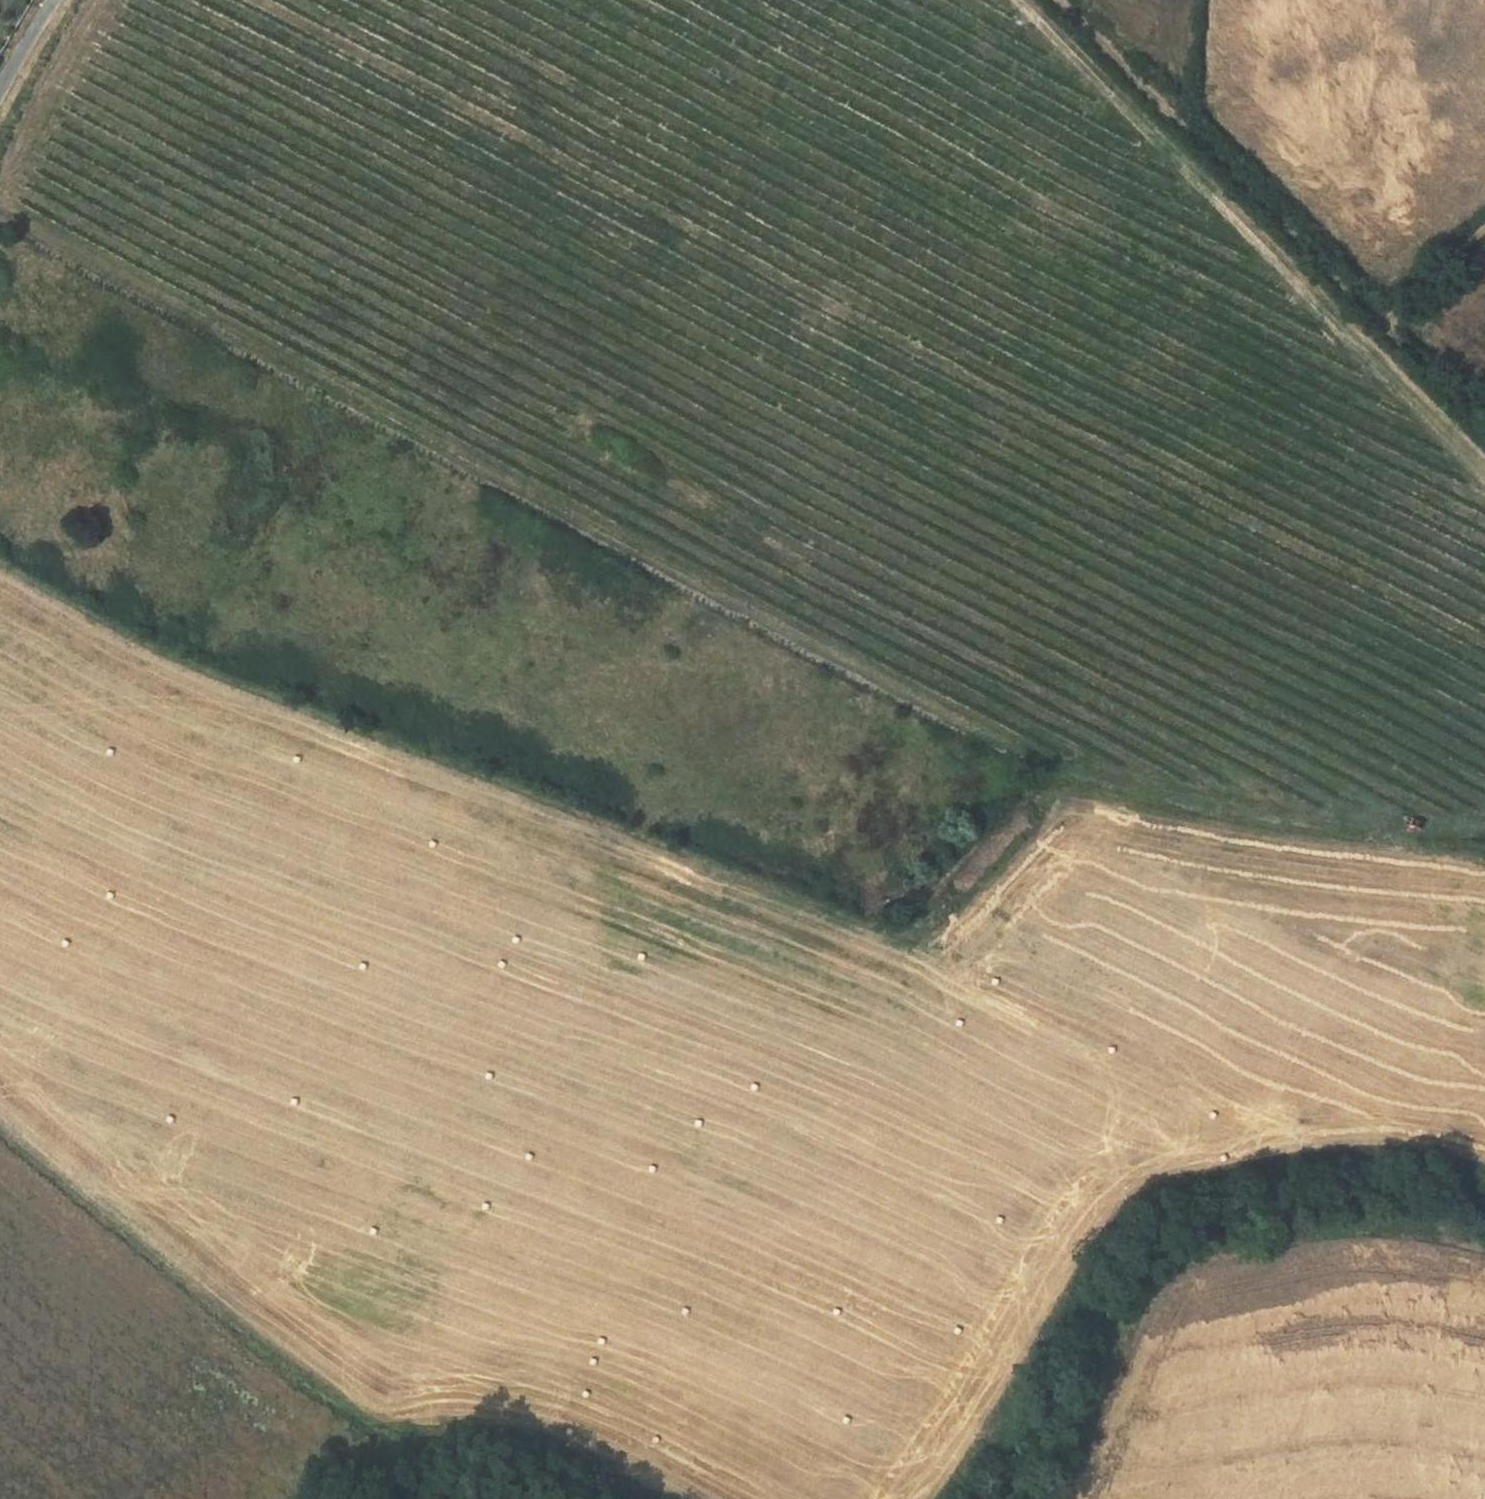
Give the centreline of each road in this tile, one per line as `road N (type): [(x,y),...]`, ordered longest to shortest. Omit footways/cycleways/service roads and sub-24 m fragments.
road 1 (track): [(1053,0),(1390,322)]

